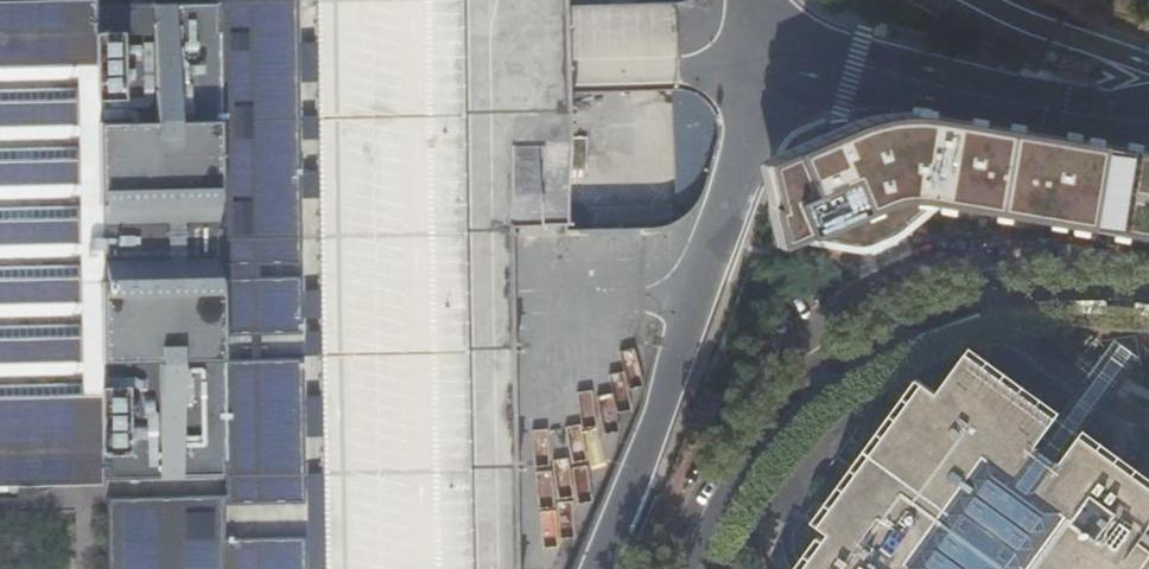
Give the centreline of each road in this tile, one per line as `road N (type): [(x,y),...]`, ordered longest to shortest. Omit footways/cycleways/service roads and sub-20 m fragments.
road 1 (tertiary): [(1148,283),(975,277),(910,297),(848,329),(792,375),(680,568)]

